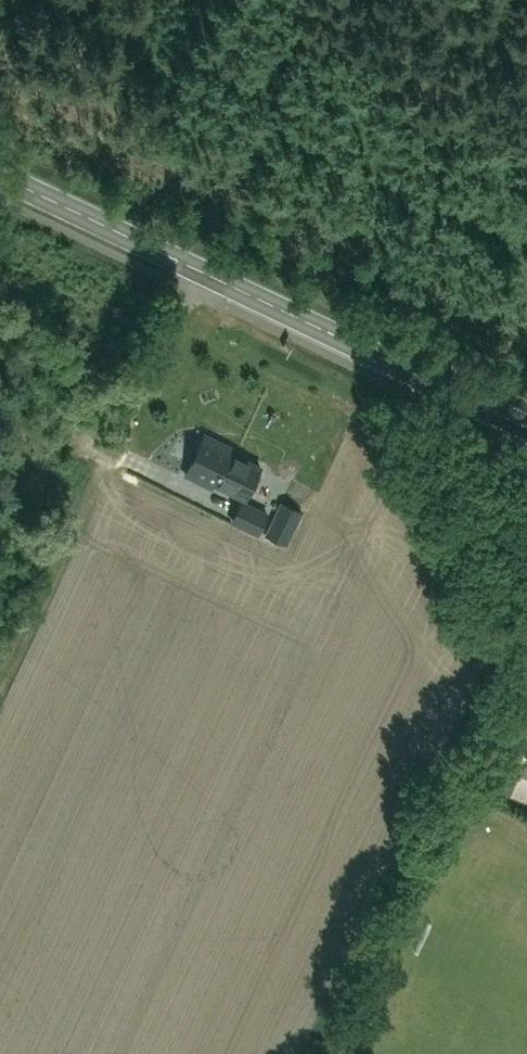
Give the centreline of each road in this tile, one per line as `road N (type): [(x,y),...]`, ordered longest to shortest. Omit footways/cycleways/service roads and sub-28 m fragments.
road 1 (secondary): [(526,432),(0,179)]
road 2 (track): [(0,699),(113,460)]

